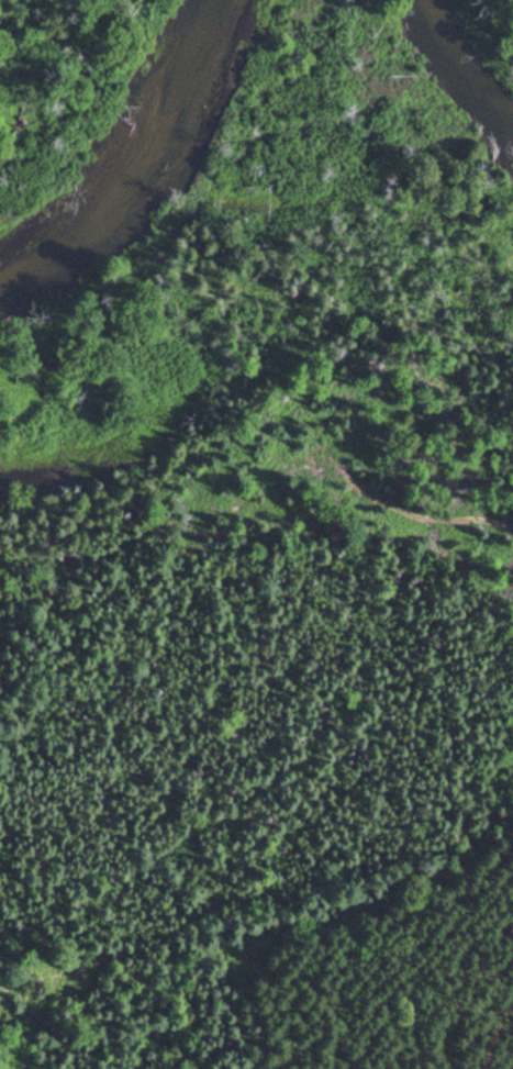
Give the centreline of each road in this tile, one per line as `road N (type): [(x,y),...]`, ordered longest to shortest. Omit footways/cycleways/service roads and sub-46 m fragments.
road 1 (track): [(512,543),(473,523),(425,523),(366,483),(312,480),(261,452),(202,459)]

